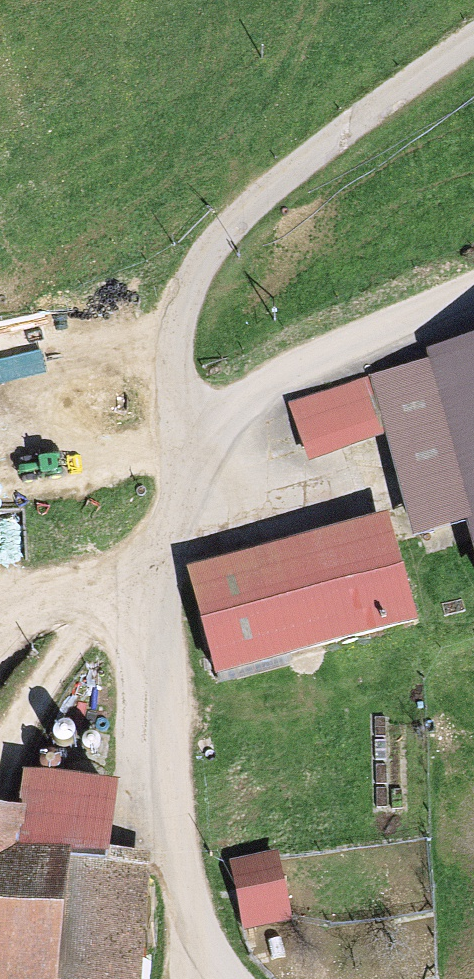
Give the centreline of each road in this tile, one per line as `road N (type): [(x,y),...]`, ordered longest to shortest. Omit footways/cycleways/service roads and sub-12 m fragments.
road 1 (track): [(473,43),(268,196),(209,260),(192,290),(182,348),(192,399),(218,439),(164,546),(150,595)]
road 2 (track): [(150,595),(152,724),(166,810),(184,888),(203,932),(239,978)]
road 3 (unclassified): [(473,292),(267,392),(218,439)]
road 4 (track): [(150,595),(80,598),(0,623)]

